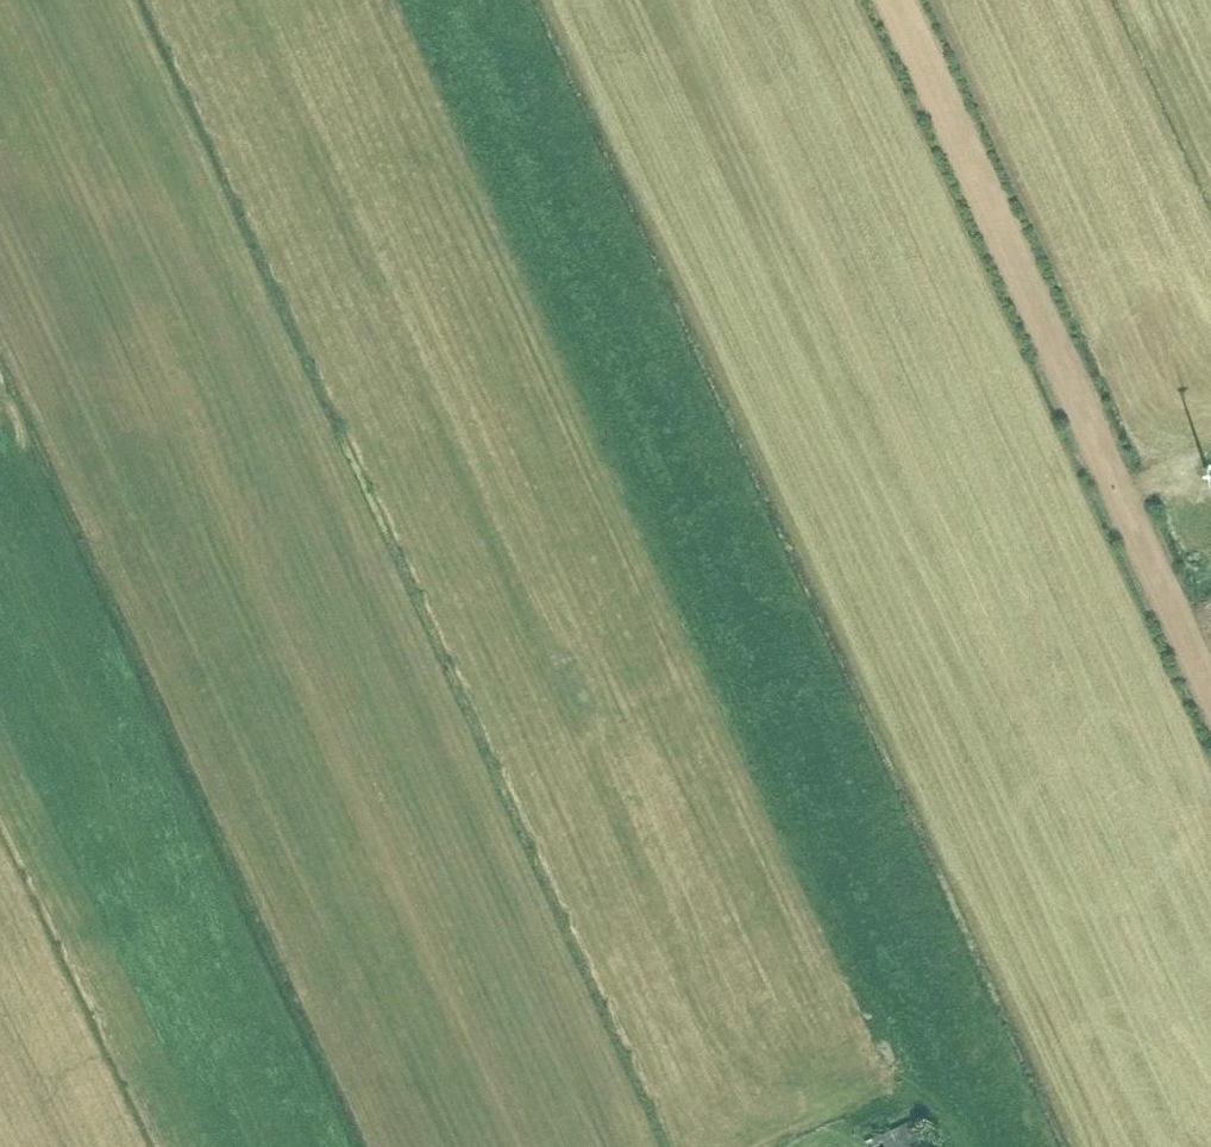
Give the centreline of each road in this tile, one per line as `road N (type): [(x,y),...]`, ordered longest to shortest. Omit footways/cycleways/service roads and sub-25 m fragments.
road 1 (track): [(1210,703),(877,0)]

